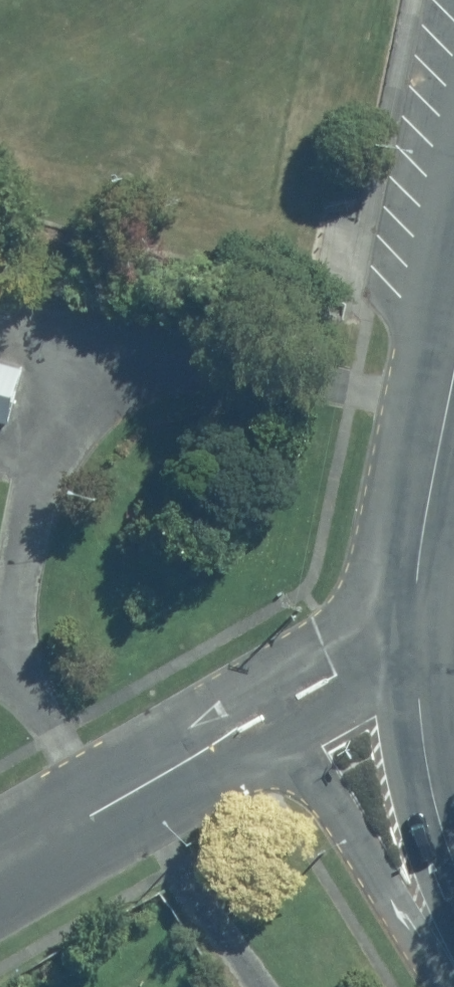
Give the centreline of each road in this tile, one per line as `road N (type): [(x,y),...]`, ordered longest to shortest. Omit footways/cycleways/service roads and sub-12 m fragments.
road 1 (residential): [(0,861),(334,674),(417,657)]
road 2 (residential): [(446,415),(0,322)]
road 3 (secondary): [(417,657),(419,573),(446,415)]
road 4 (secondary): [(453,855),(434,804),(417,657)]

